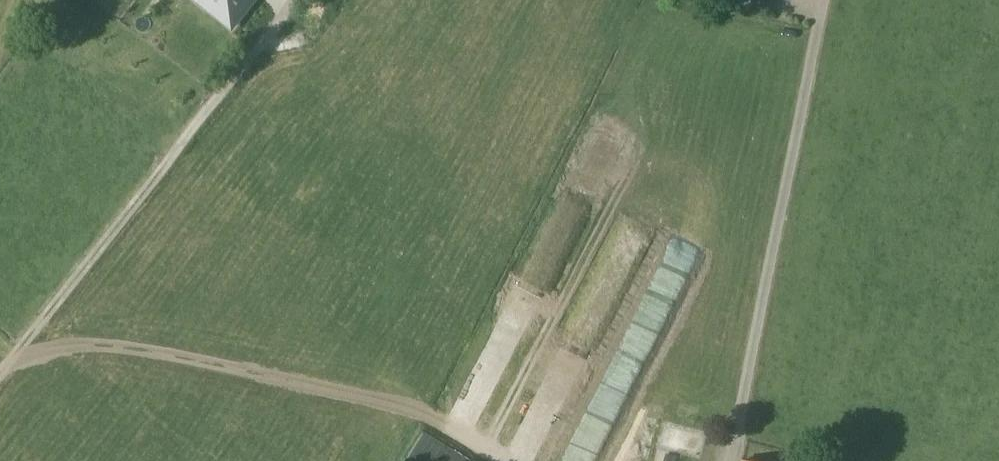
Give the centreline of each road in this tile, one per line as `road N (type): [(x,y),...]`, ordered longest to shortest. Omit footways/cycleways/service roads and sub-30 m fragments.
road 1 (track): [(503,460),(411,409),(120,345),(29,336)]
road 2 (track): [(289,0),(0,373)]

